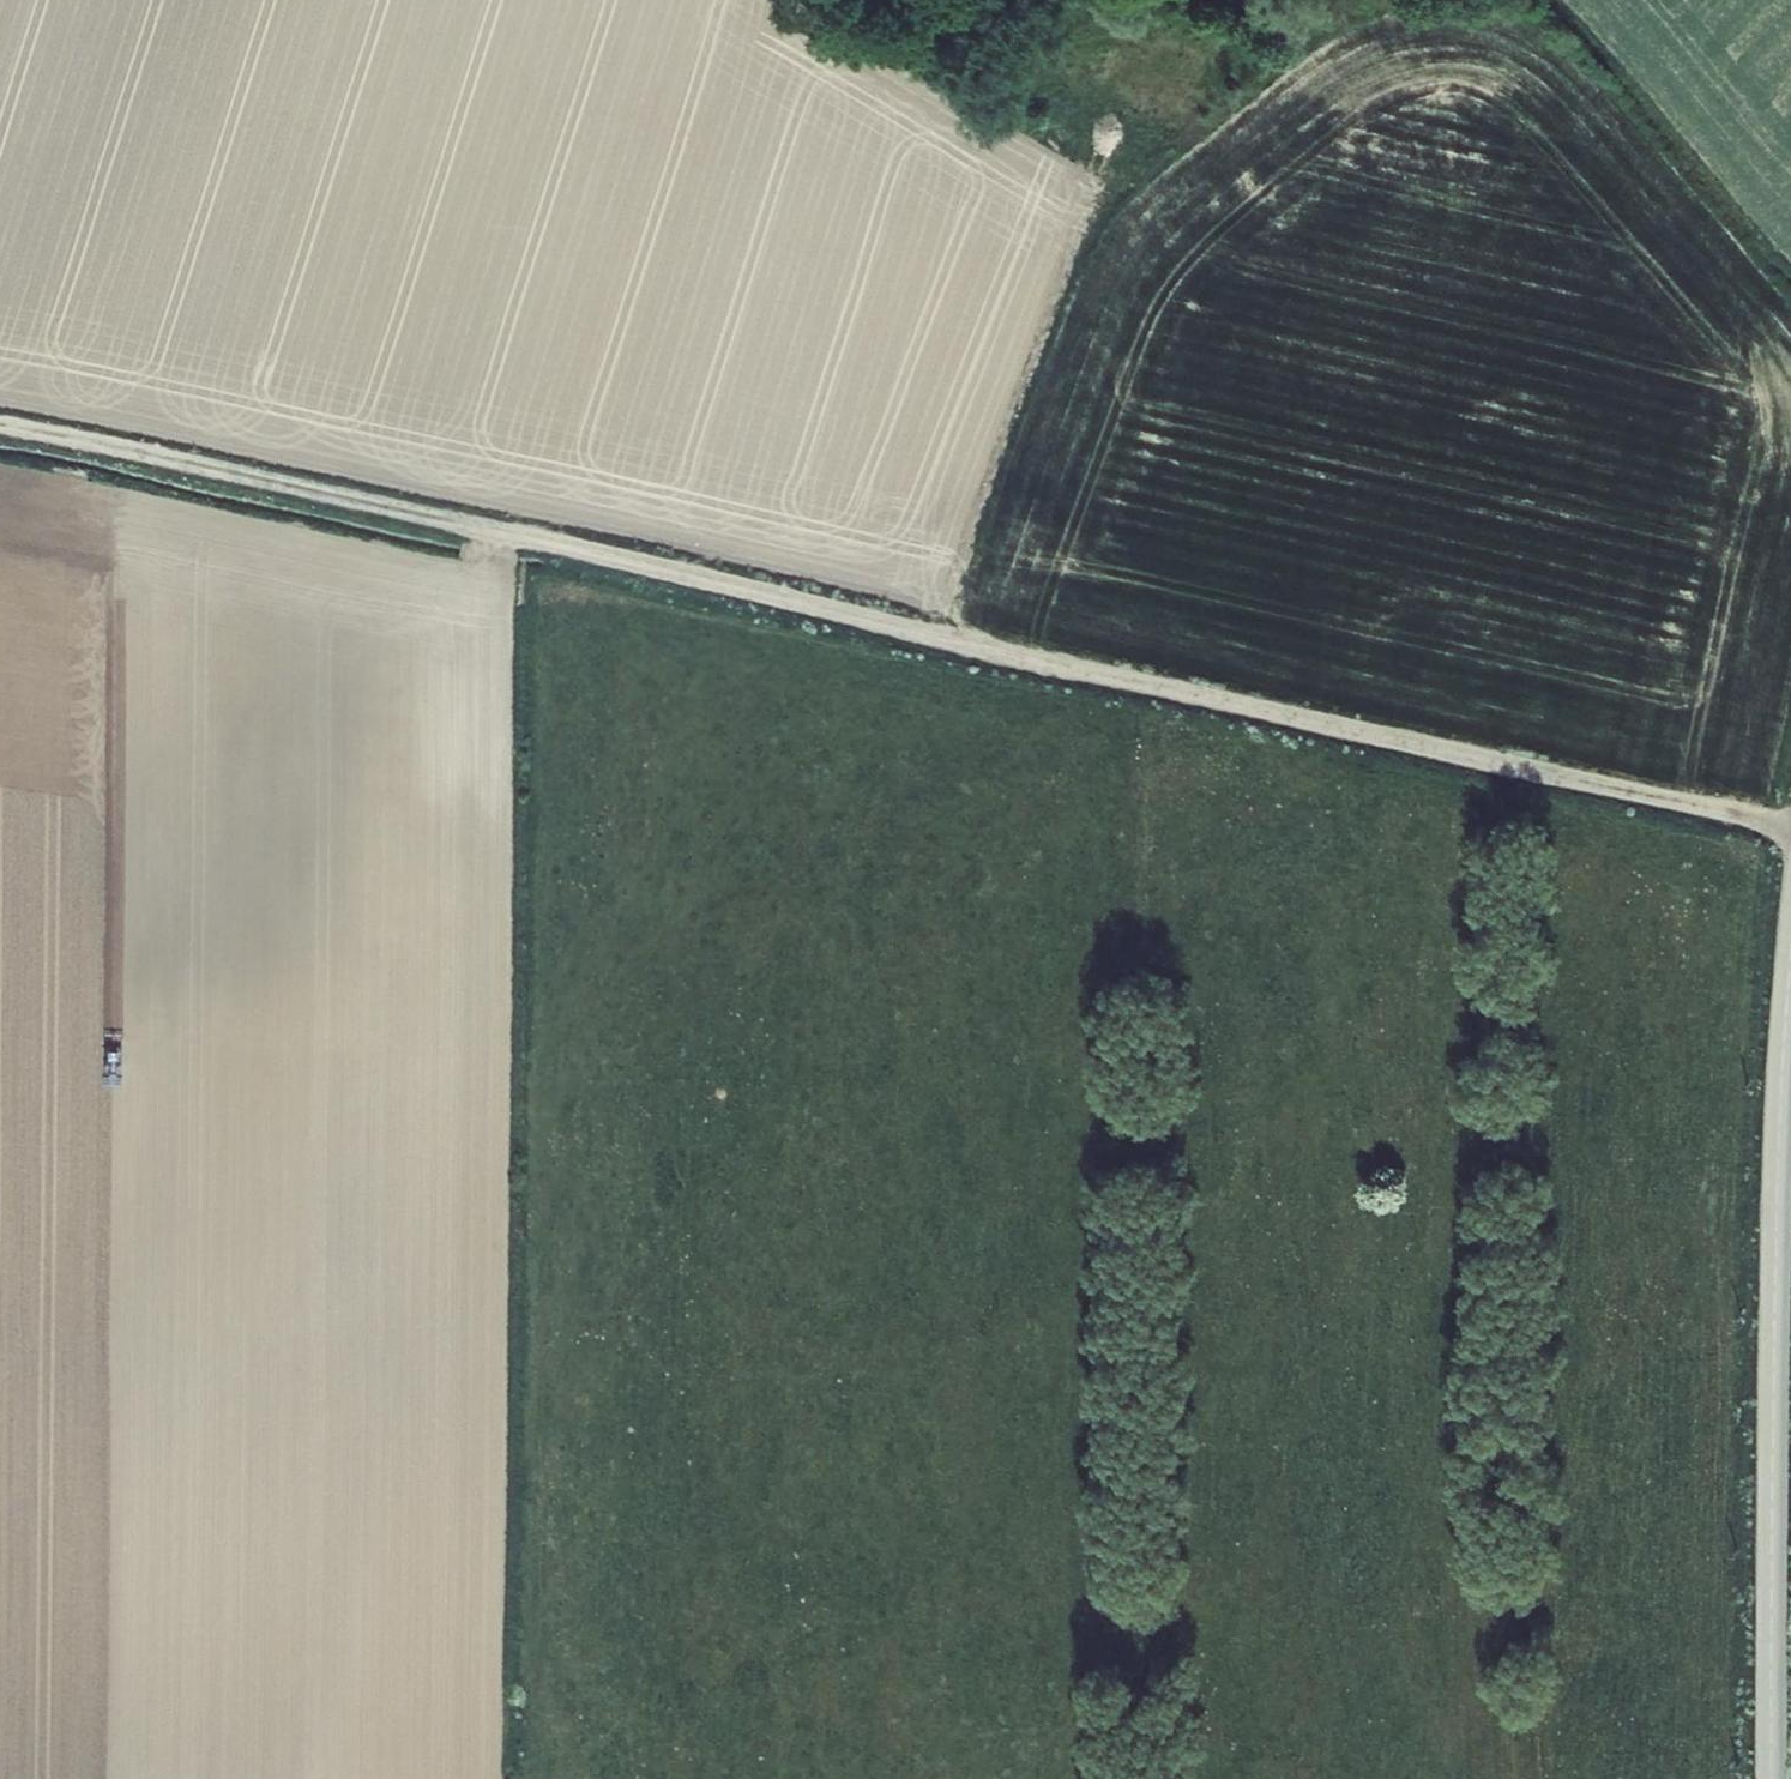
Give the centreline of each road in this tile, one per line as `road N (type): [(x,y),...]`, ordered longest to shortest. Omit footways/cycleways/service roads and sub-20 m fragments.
road 1 (track): [(1790,827),(0,443)]
road 2 (tertiary): [(1771,1778),(1774,1372),(1790,954)]

